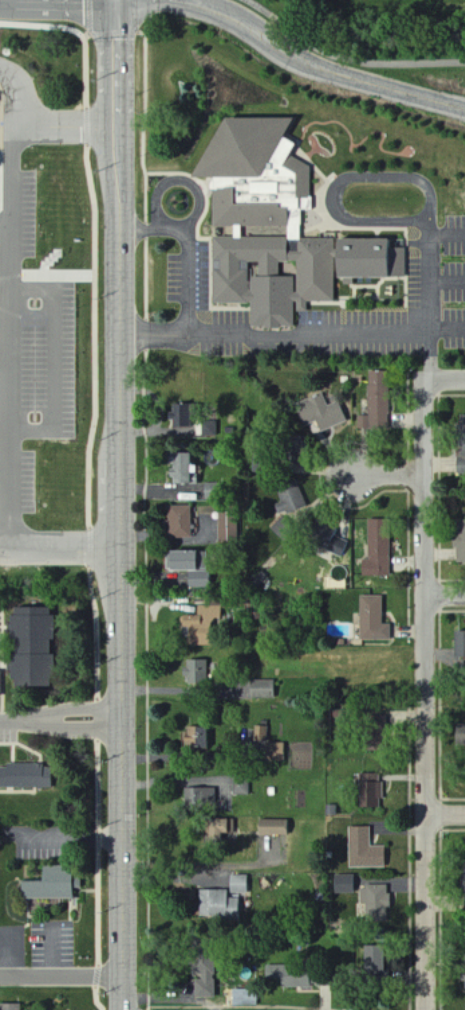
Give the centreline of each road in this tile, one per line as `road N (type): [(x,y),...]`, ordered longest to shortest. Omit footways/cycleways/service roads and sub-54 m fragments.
road 1 (residential): [(427,1009),(427,383)]
road 2 (tertiary): [(120,550),(125,1009)]
road 3 (residential): [(149,0),(231,15),(282,51),(330,71),(464,108)]
road 4 (tertiary): [(115,129),(121,455)]
road 5 (tertiary): [(117,0),(115,129)]
road 6 (residential): [(124,976),(0,977)]

